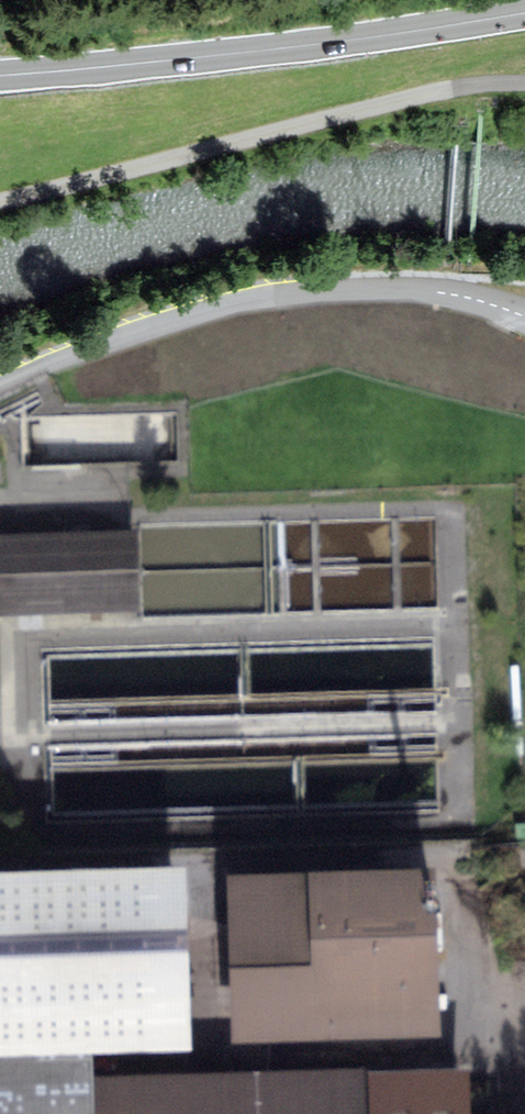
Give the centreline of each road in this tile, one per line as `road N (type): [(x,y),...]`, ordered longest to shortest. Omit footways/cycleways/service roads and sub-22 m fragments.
road 1 (unclassified): [(524,312),(454,288),(333,282),(254,292),(0,383)]
road 2 (primary): [(524,10),(320,44),(0,79)]
road 3 (unclassified): [(0,859),(239,863)]

